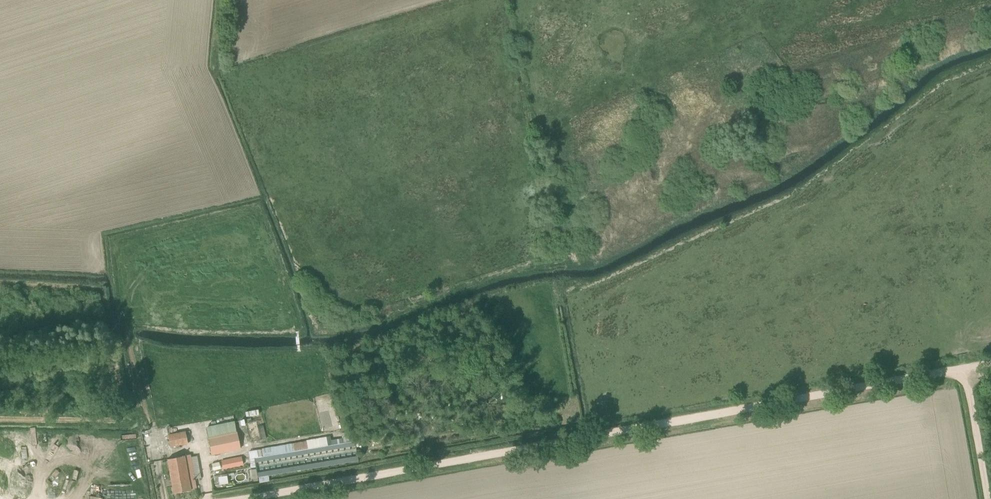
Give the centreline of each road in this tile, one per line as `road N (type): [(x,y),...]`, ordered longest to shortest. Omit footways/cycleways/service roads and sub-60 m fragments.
road 1 (track): [(990,363),(266,498)]
road 2 (track): [(988,498),(965,368)]

